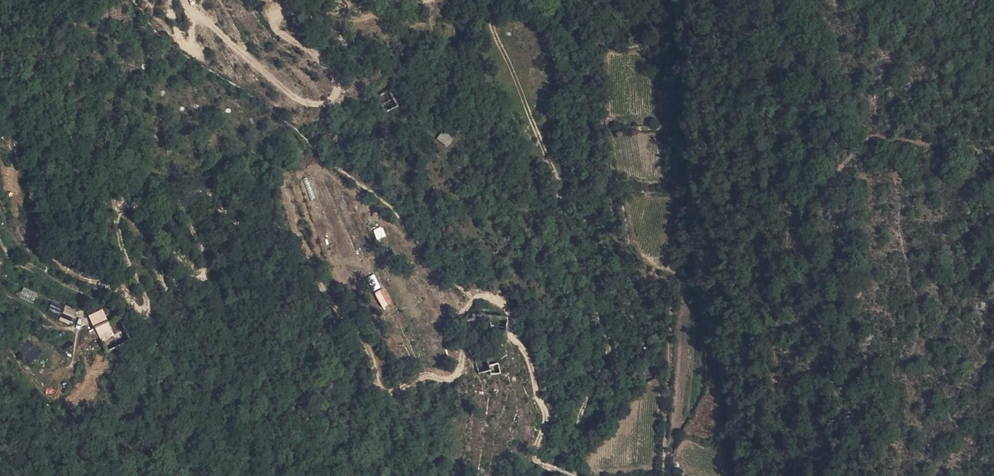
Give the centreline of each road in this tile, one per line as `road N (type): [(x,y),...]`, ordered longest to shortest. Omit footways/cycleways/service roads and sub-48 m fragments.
road 1 (track): [(544,460),(538,443),(547,415),(526,357),(499,302),(465,288),(462,357),(396,393),(337,291),(208,200),(205,283),(132,193),(155,314),(75,265)]
road 2 (track): [(887,139),(923,326),(912,369),(927,475)]

